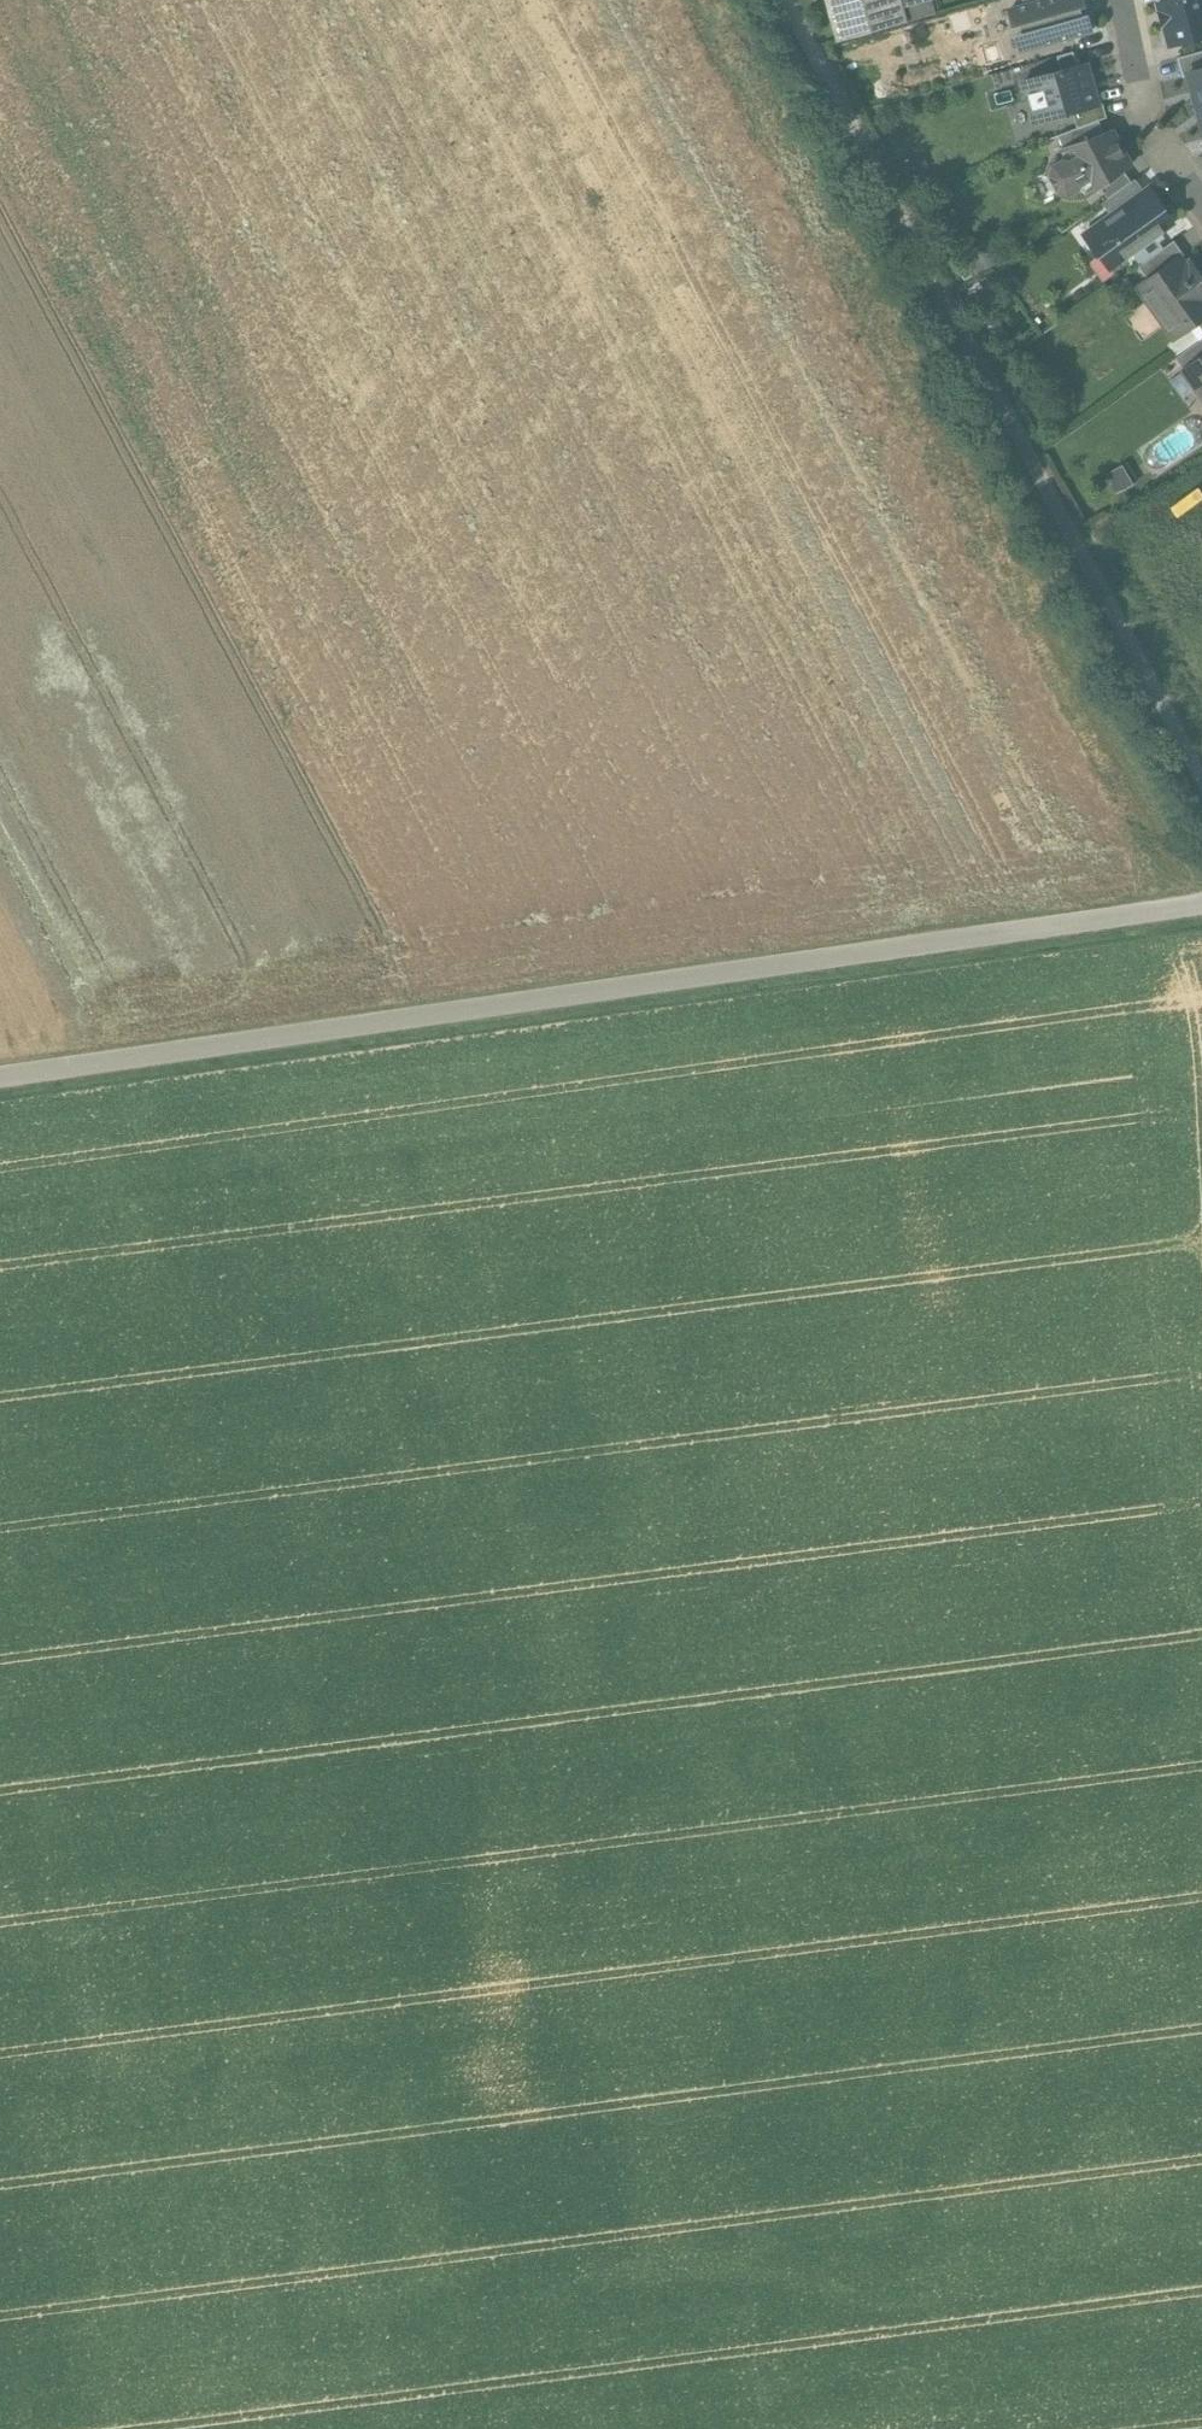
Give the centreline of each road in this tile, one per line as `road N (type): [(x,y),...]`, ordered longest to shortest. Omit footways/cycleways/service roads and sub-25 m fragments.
road 1 (track): [(1201,902),(0,1077)]
road 2 (track): [(788,0),(1201,771)]

